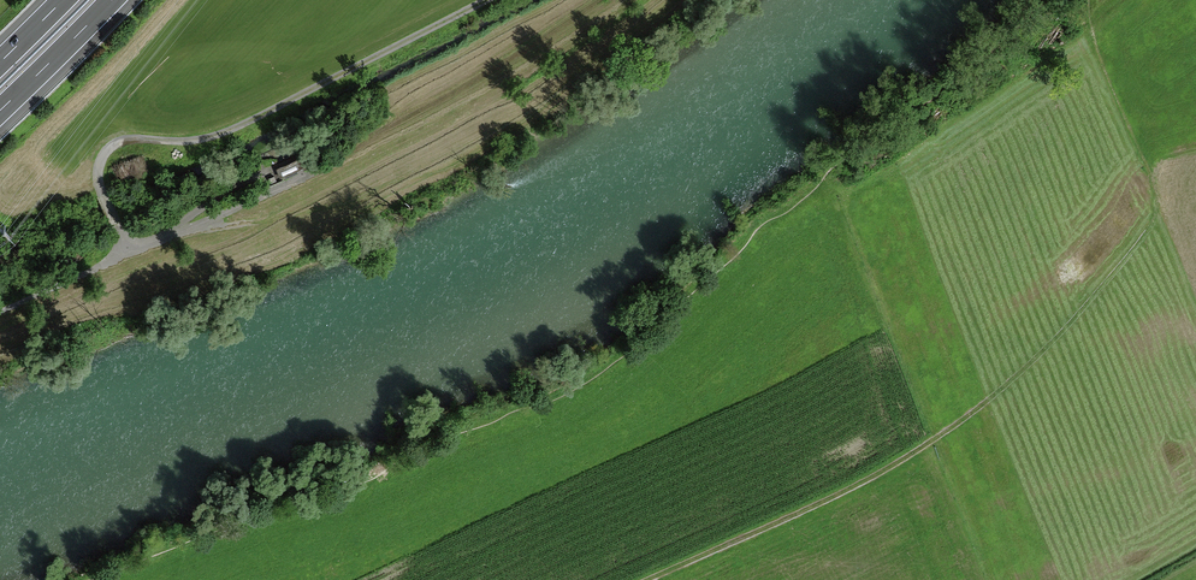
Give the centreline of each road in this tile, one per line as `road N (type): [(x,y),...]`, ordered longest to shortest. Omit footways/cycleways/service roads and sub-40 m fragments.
road 1 (track): [(1157,191),(1152,226),(1071,324),(986,400),(908,458),(653,579)]
road 2 (track): [(128,249),(97,177),(108,147),(225,131),(483,0)]
road 3 (track): [(1195,286),(1110,81),(1090,0)]
road 4 (track): [(128,249),(267,169)]
road 5 (motorway): [(0,105),(108,0)]
road 6 (track): [(0,309),(128,249)]

